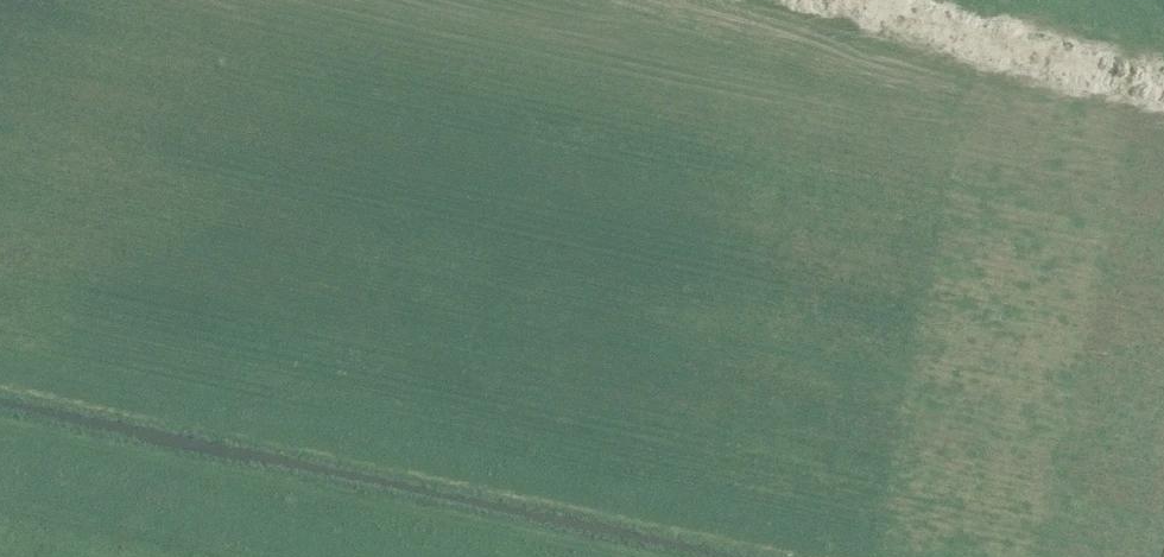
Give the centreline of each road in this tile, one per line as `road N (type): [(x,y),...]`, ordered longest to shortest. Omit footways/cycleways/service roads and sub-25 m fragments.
road 1 (tertiary): [(906,556),(1025,0)]

